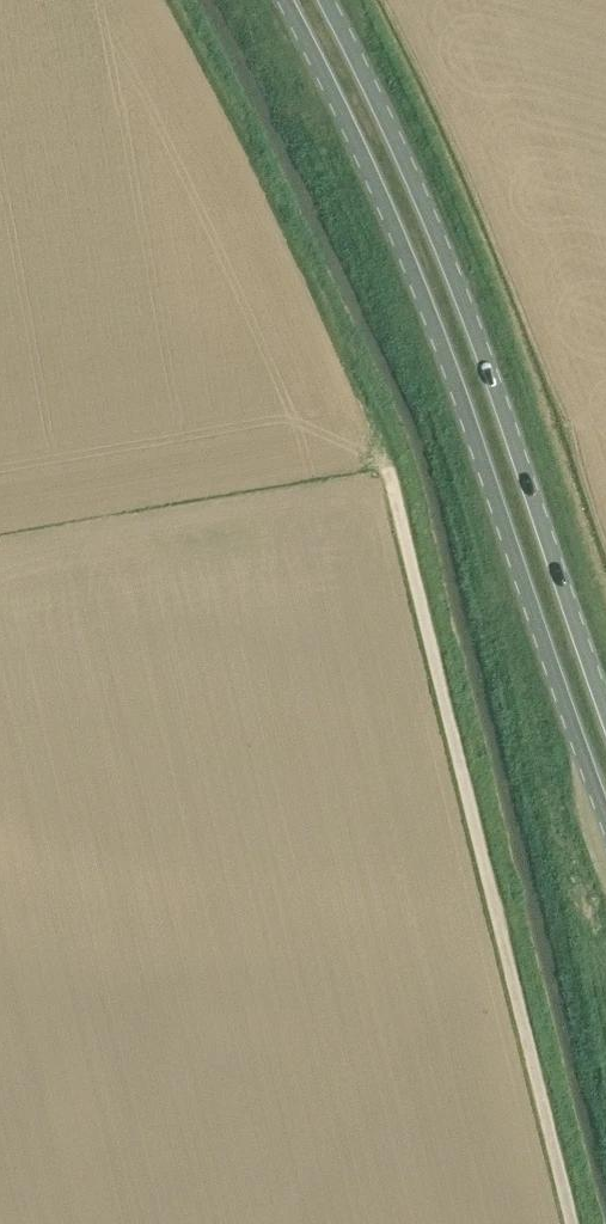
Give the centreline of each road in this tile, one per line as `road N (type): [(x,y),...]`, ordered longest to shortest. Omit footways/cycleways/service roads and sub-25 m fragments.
road 1 (primary): [(284,0),(401,238),(605,808)]
road 2 (track): [(573,1223),(389,468)]
road 3 (primary): [(605,710),(430,223),(323,0)]

